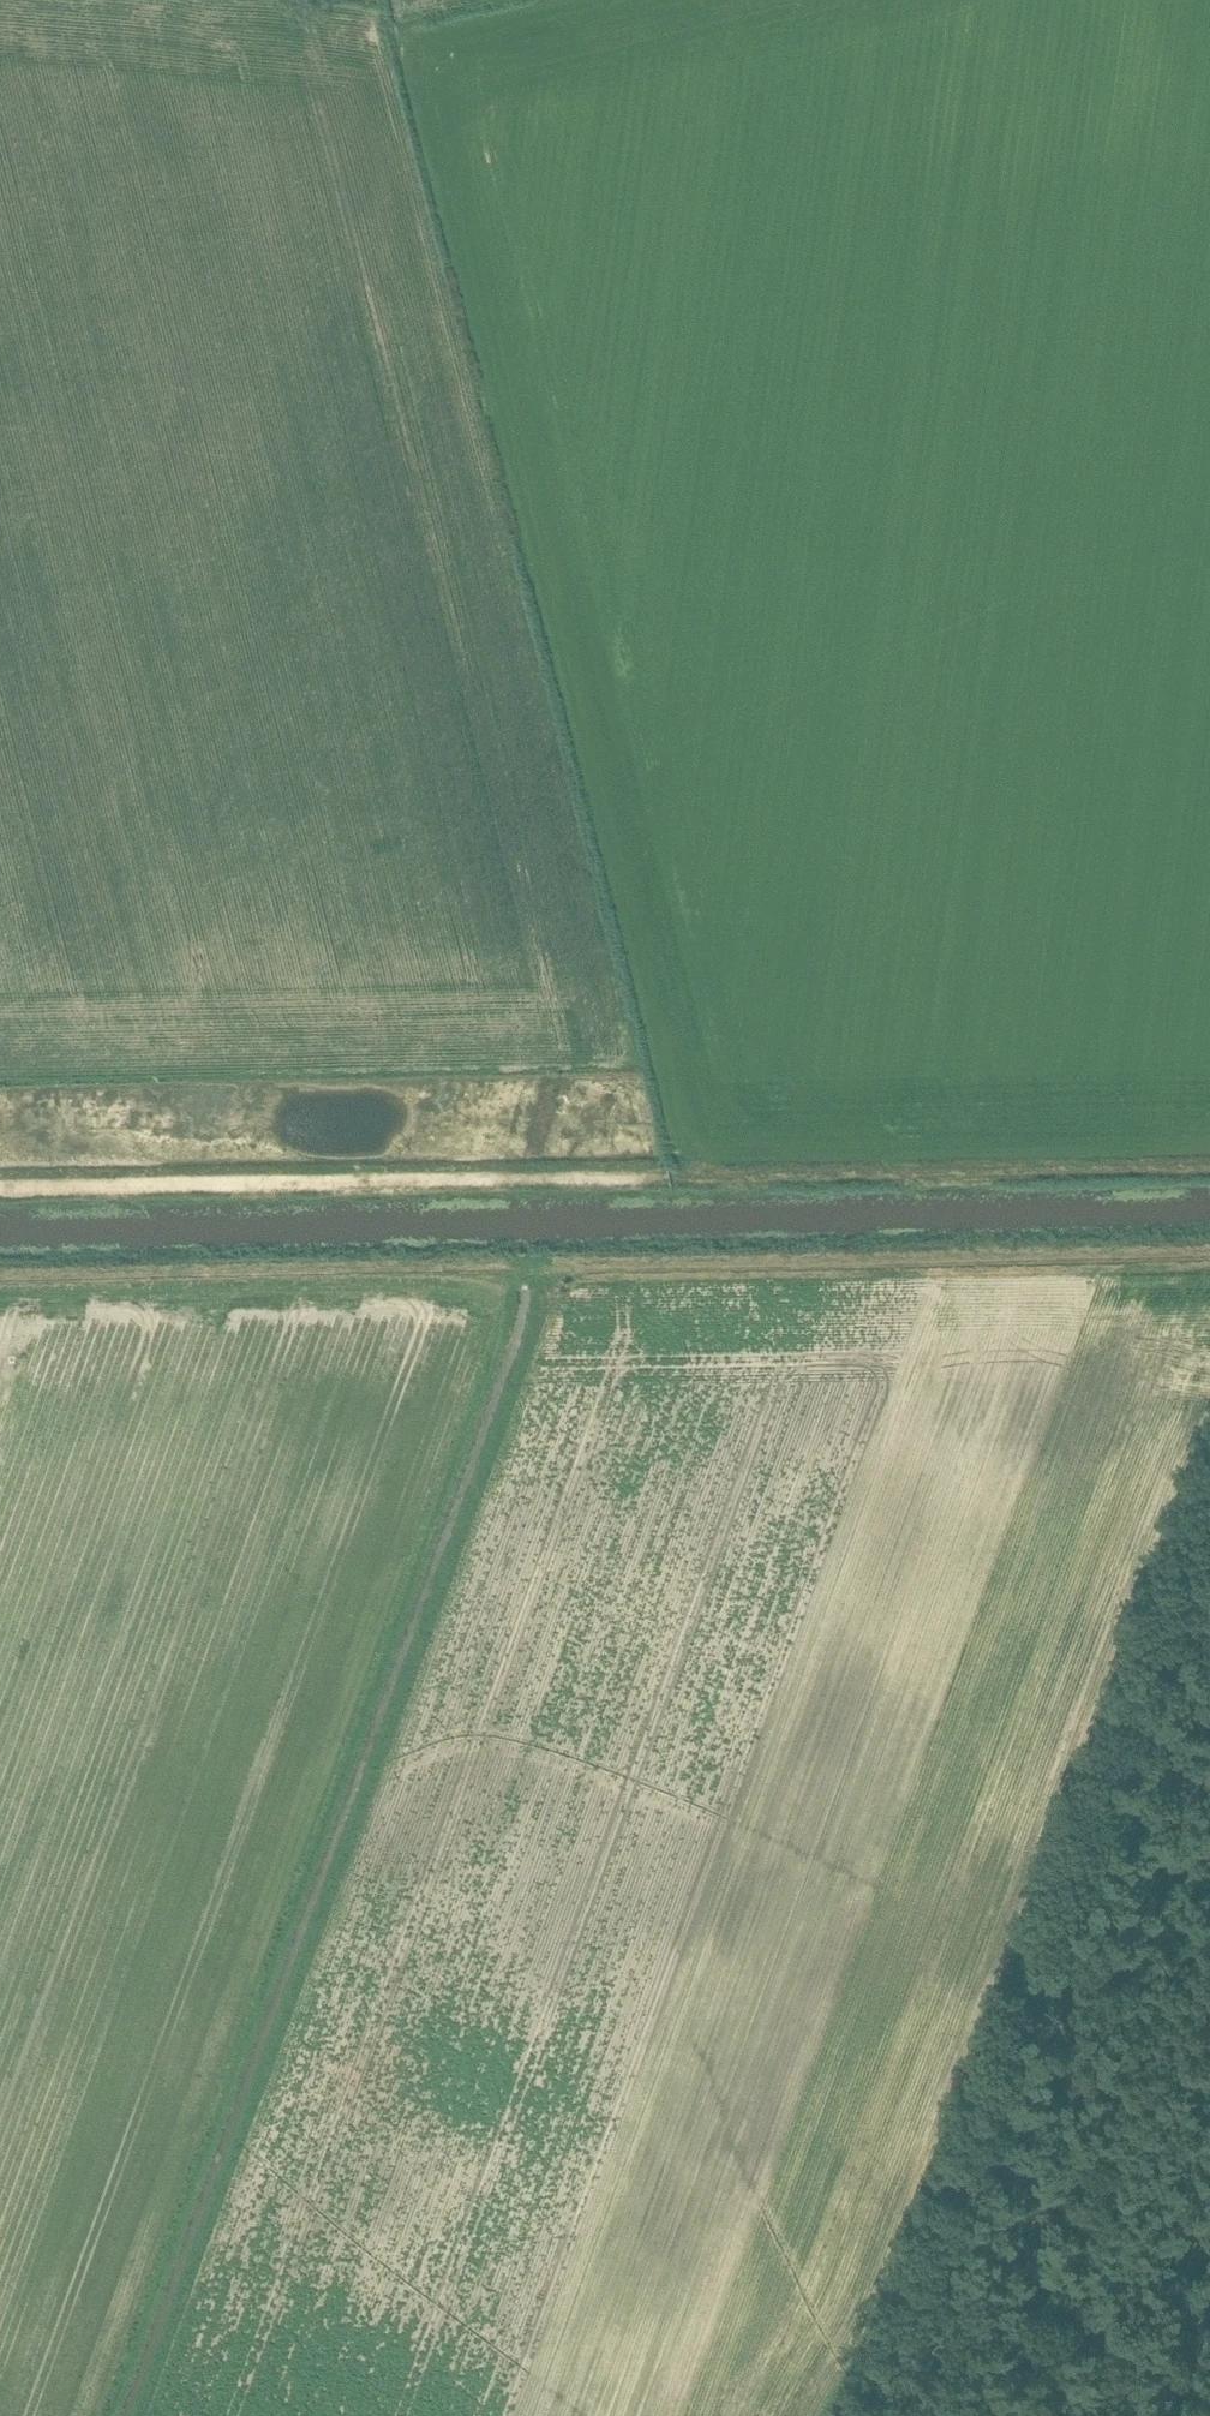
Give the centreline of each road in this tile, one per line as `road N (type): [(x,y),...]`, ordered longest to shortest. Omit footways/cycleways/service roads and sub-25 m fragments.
road 1 (track): [(0,1288),(462,1270),(1209,1264)]

